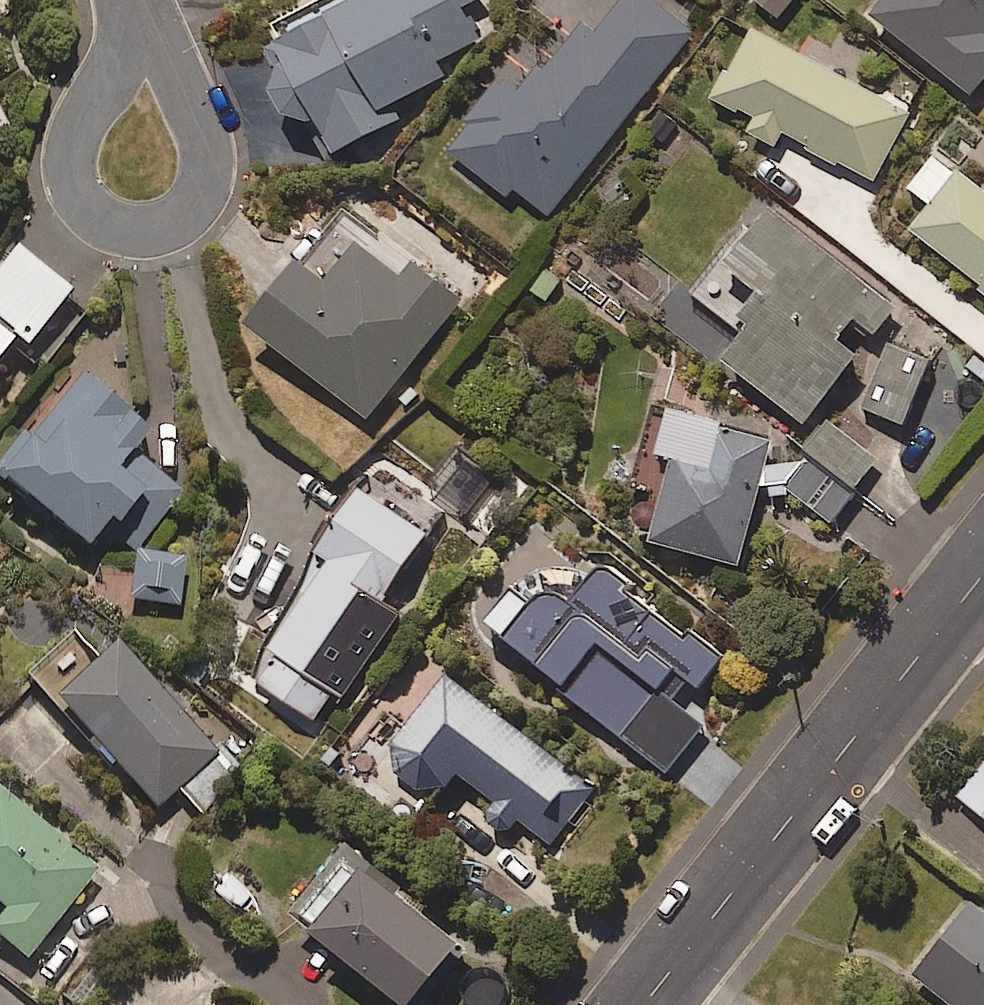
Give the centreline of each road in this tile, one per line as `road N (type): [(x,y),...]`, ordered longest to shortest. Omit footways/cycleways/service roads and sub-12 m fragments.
road 1 (secondary): [(643,1004),(983,570)]
road 2 (residential): [(145,16),(204,134),(210,170),(196,203),(168,223),(105,219),(83,200),(72,174),(84,113),(116,70)]

